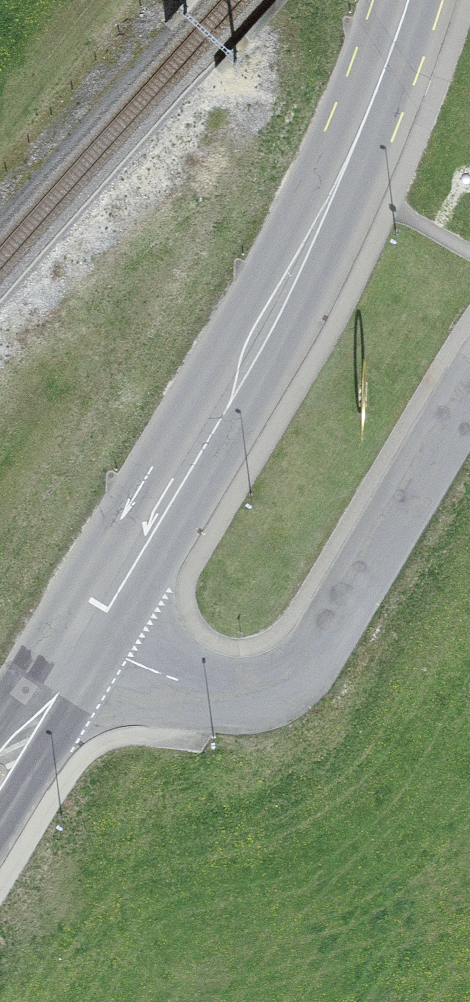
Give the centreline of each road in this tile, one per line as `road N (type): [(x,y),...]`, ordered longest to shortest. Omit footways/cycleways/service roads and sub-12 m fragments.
road 1 (primary): [(79,638),(225,412),(323,218),(405,0)]
road 2 (residential): [(469,383),(302,670),(261,690),(215,694),(79,638)]
road 3 (primary): [(0,768),(79,638)]

